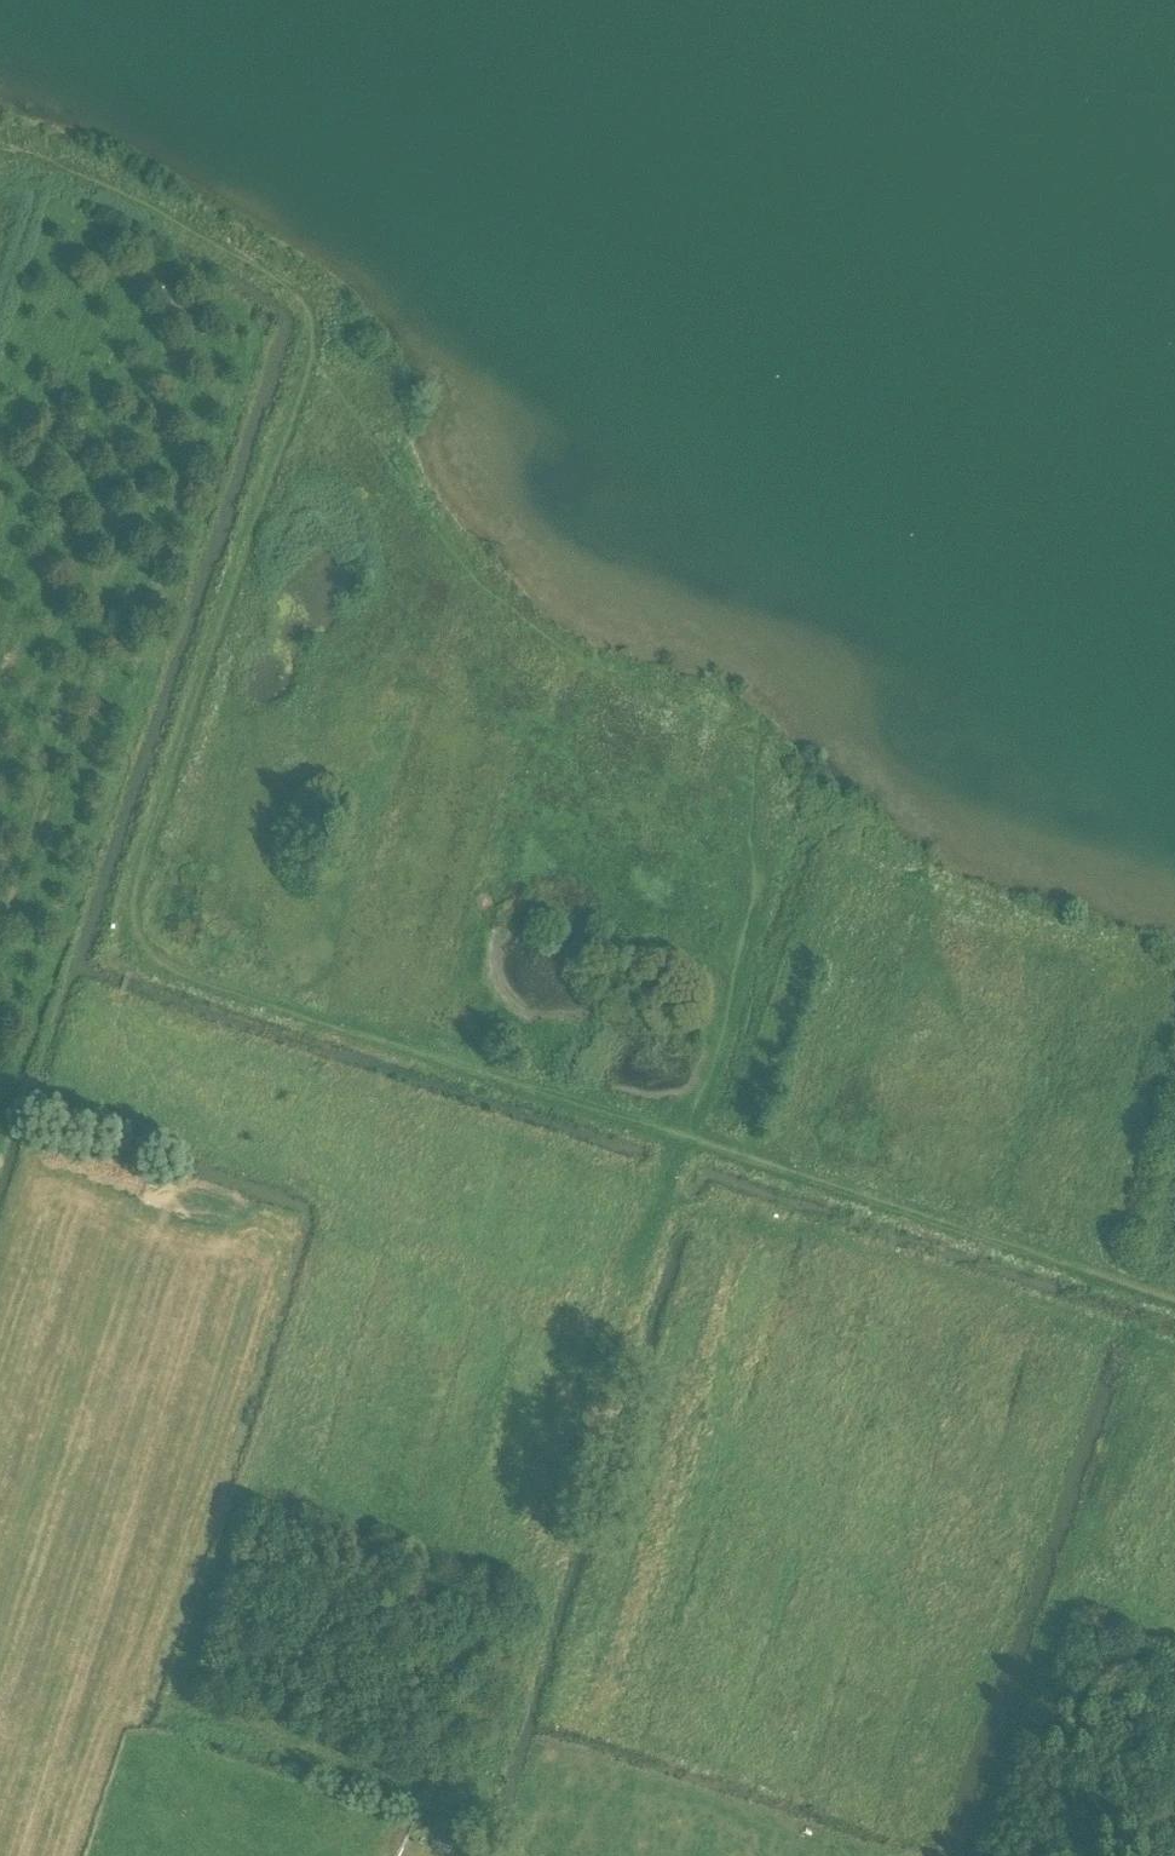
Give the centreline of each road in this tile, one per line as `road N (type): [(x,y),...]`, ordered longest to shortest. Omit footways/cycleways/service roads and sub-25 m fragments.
road 1 (track): [(0,148),(103,180),(213,235),(297,291),(320,340),(130,927),(150,951),(1174,1305)]

